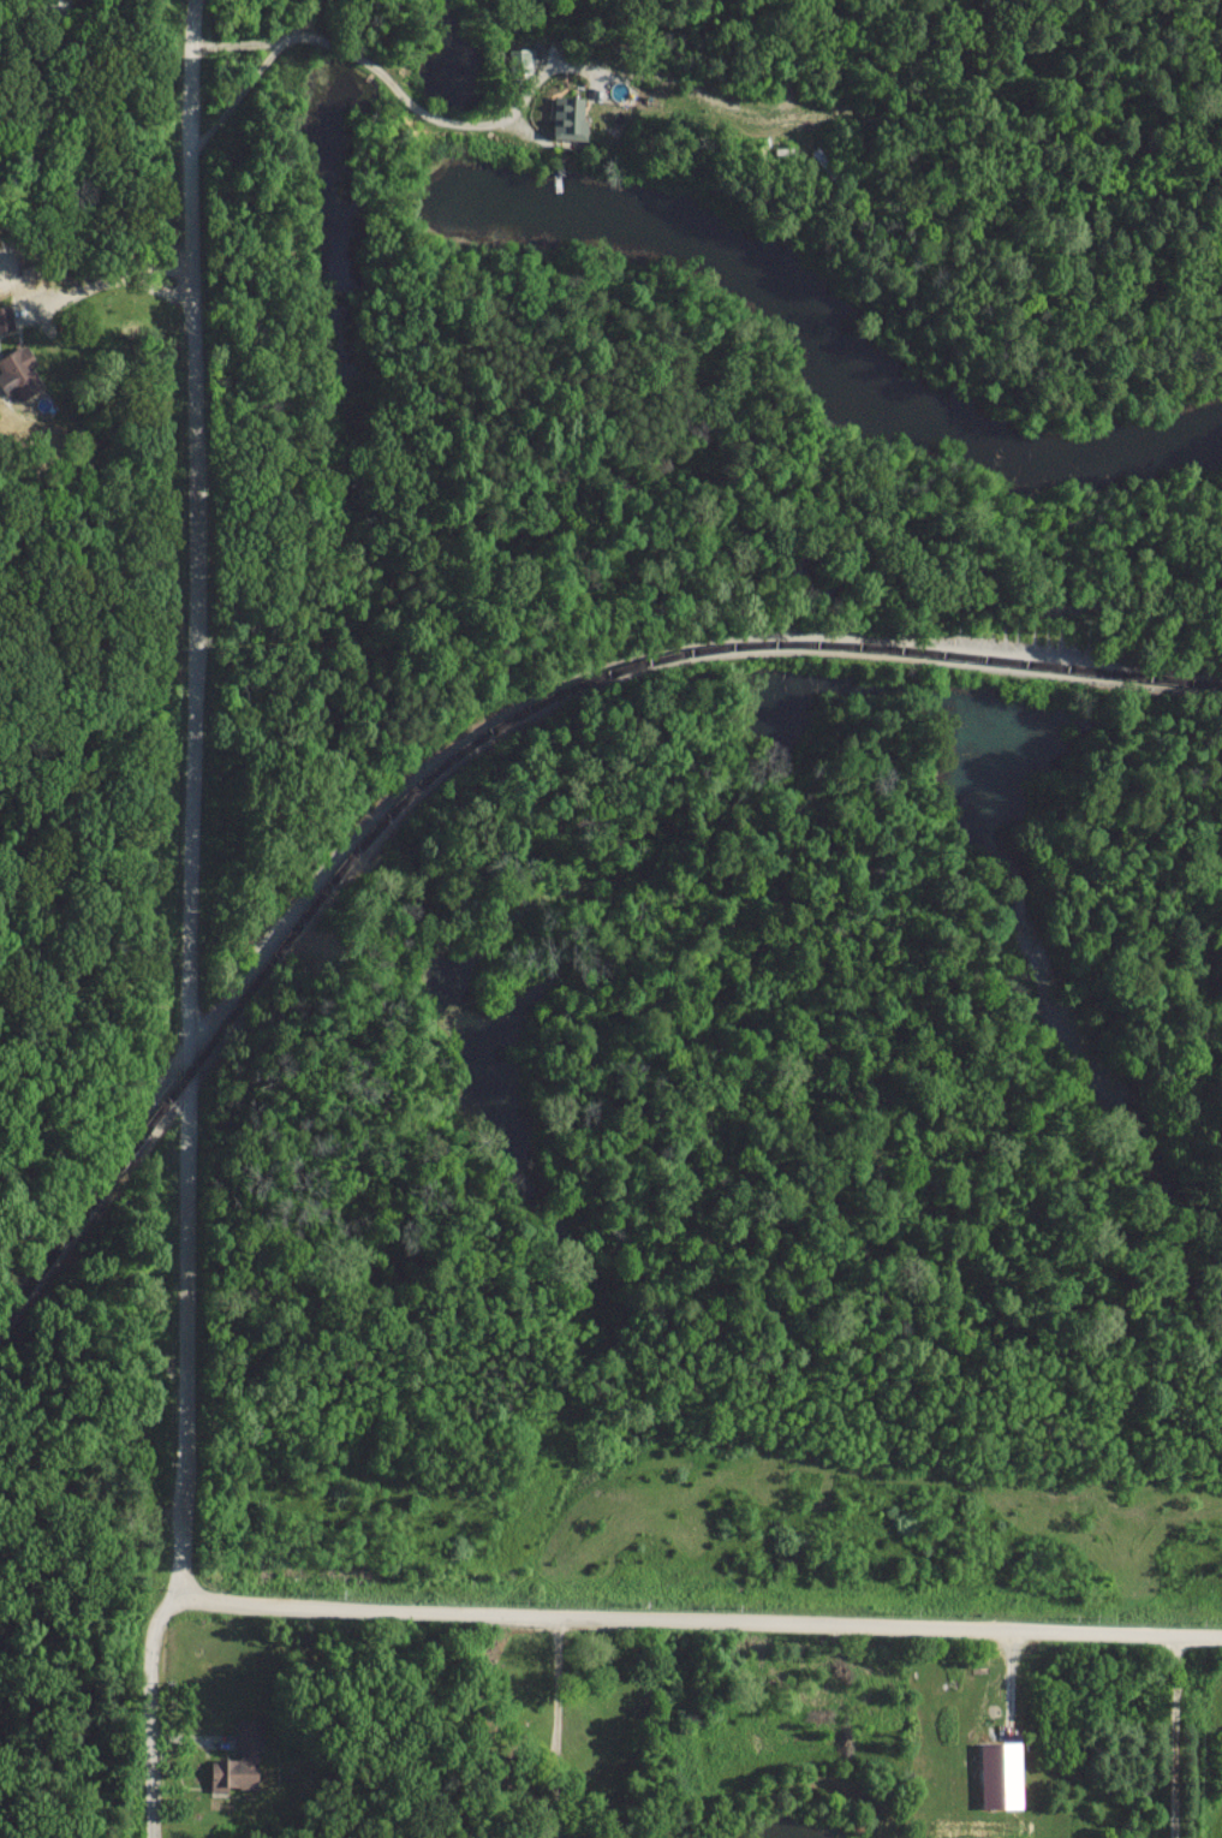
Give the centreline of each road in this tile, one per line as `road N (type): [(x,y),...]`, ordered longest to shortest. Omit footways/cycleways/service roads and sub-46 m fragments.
road 1 (residential): [(156,1837),(155,1637),(162,1612),(180,1598),(187,1469),(198,755),(197,0)]
road 2 (residential): [(1221,1636),(180,1598)]

